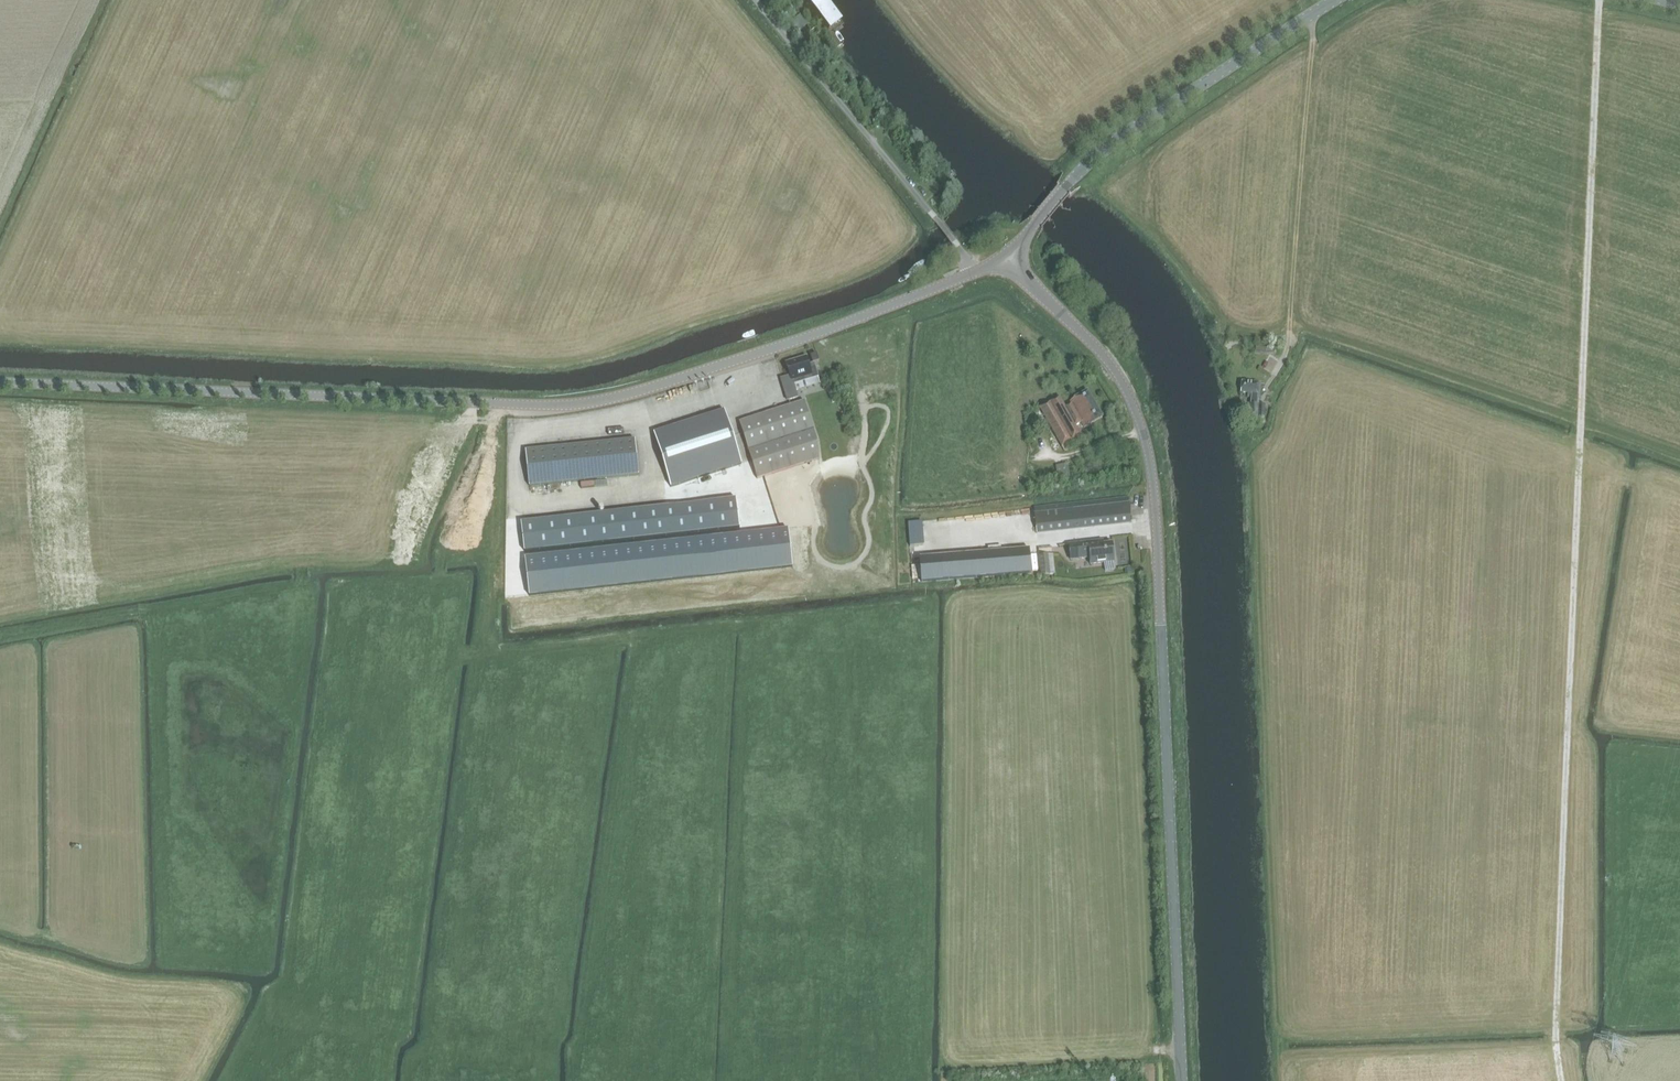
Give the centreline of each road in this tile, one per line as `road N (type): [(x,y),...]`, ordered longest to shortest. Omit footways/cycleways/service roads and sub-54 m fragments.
road 1 (track): [(1598,0),(1555,1041),(1562,1080)]
road 2 (tertiary): [(0,382),(586,403),(818,332),(975,271)]
road 3 (tertiary): [(1182,1080),(1155,501),(1144,434),(1103,356),(1005,256)]
road 4 (unclassified): [(975,271),(750,0)]
road 5 (tertiary): [(1335,0),(1120,136),(1071,180)]

